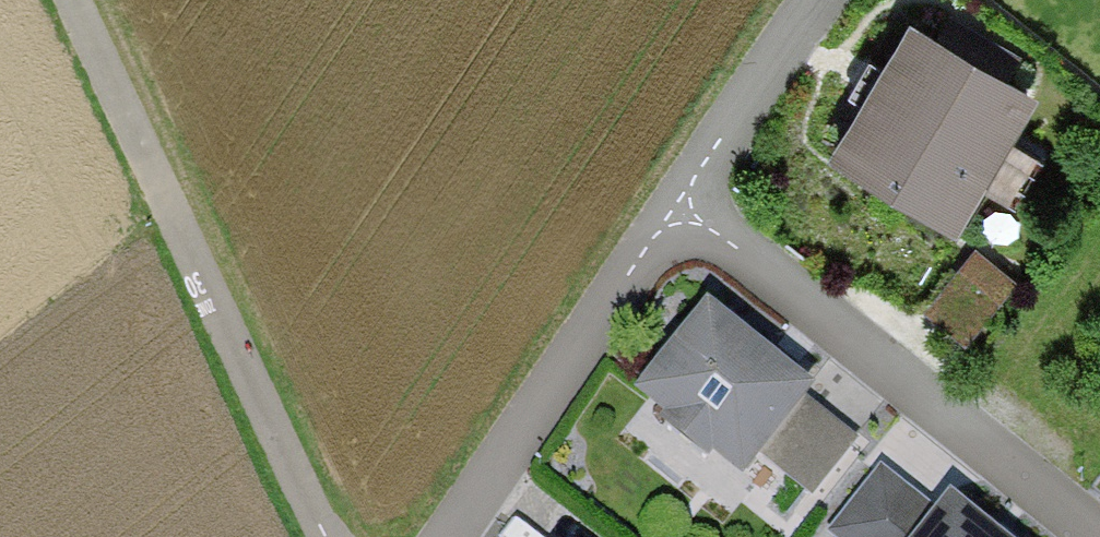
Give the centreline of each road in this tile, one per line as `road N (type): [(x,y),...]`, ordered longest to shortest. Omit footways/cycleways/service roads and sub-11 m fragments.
road 1 (track): [(61,0),(326,536)]
road 2 (residential): [(1094,536),(667,203)]
road 3 (residential): [(667,203),(441,536)]
road 4 (residential): [(805,0),(667,203)]

